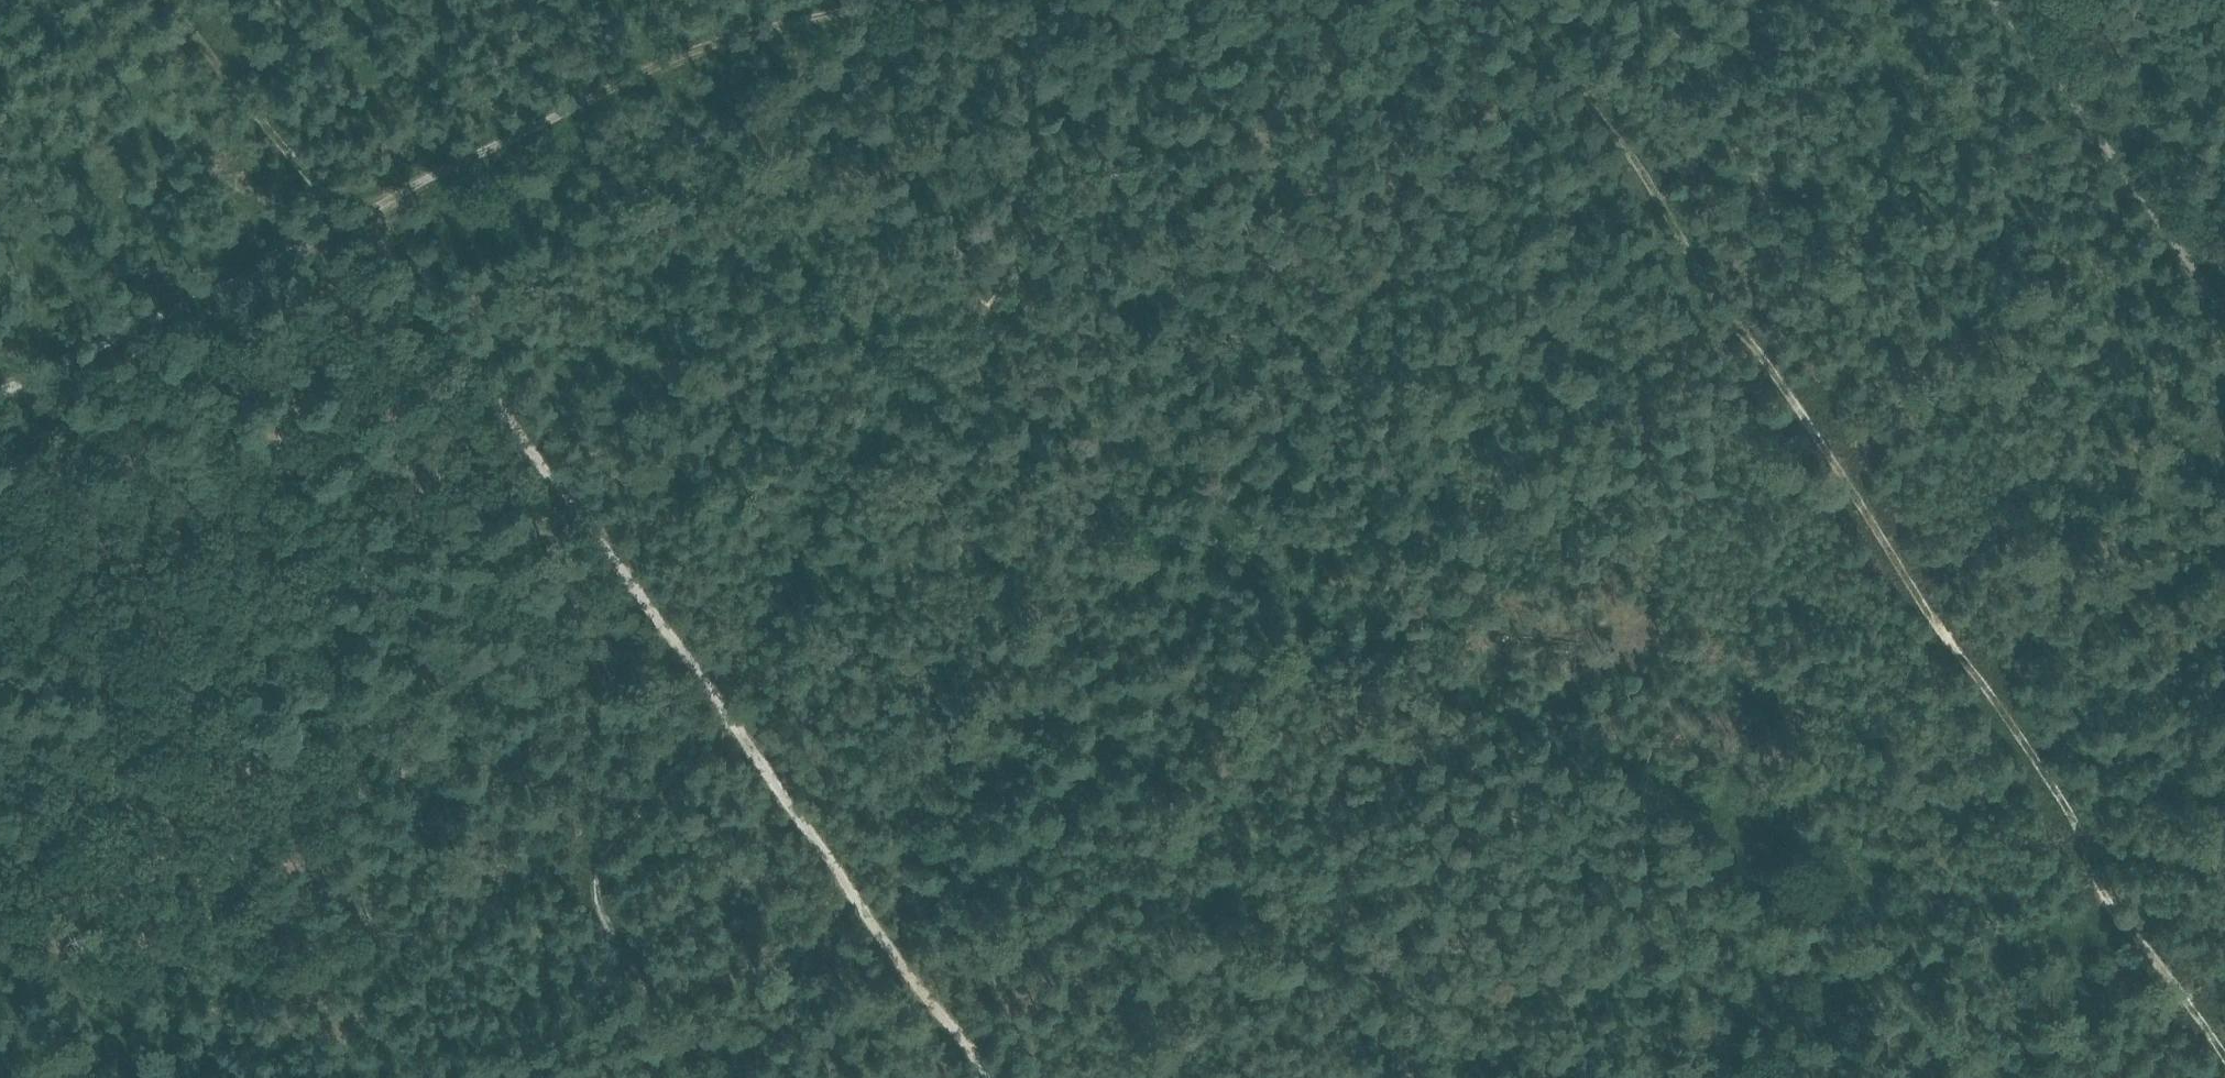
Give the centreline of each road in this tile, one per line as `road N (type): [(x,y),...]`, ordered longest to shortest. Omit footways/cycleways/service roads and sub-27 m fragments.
road 1 (track): [(1988,0),(2224,318)]

